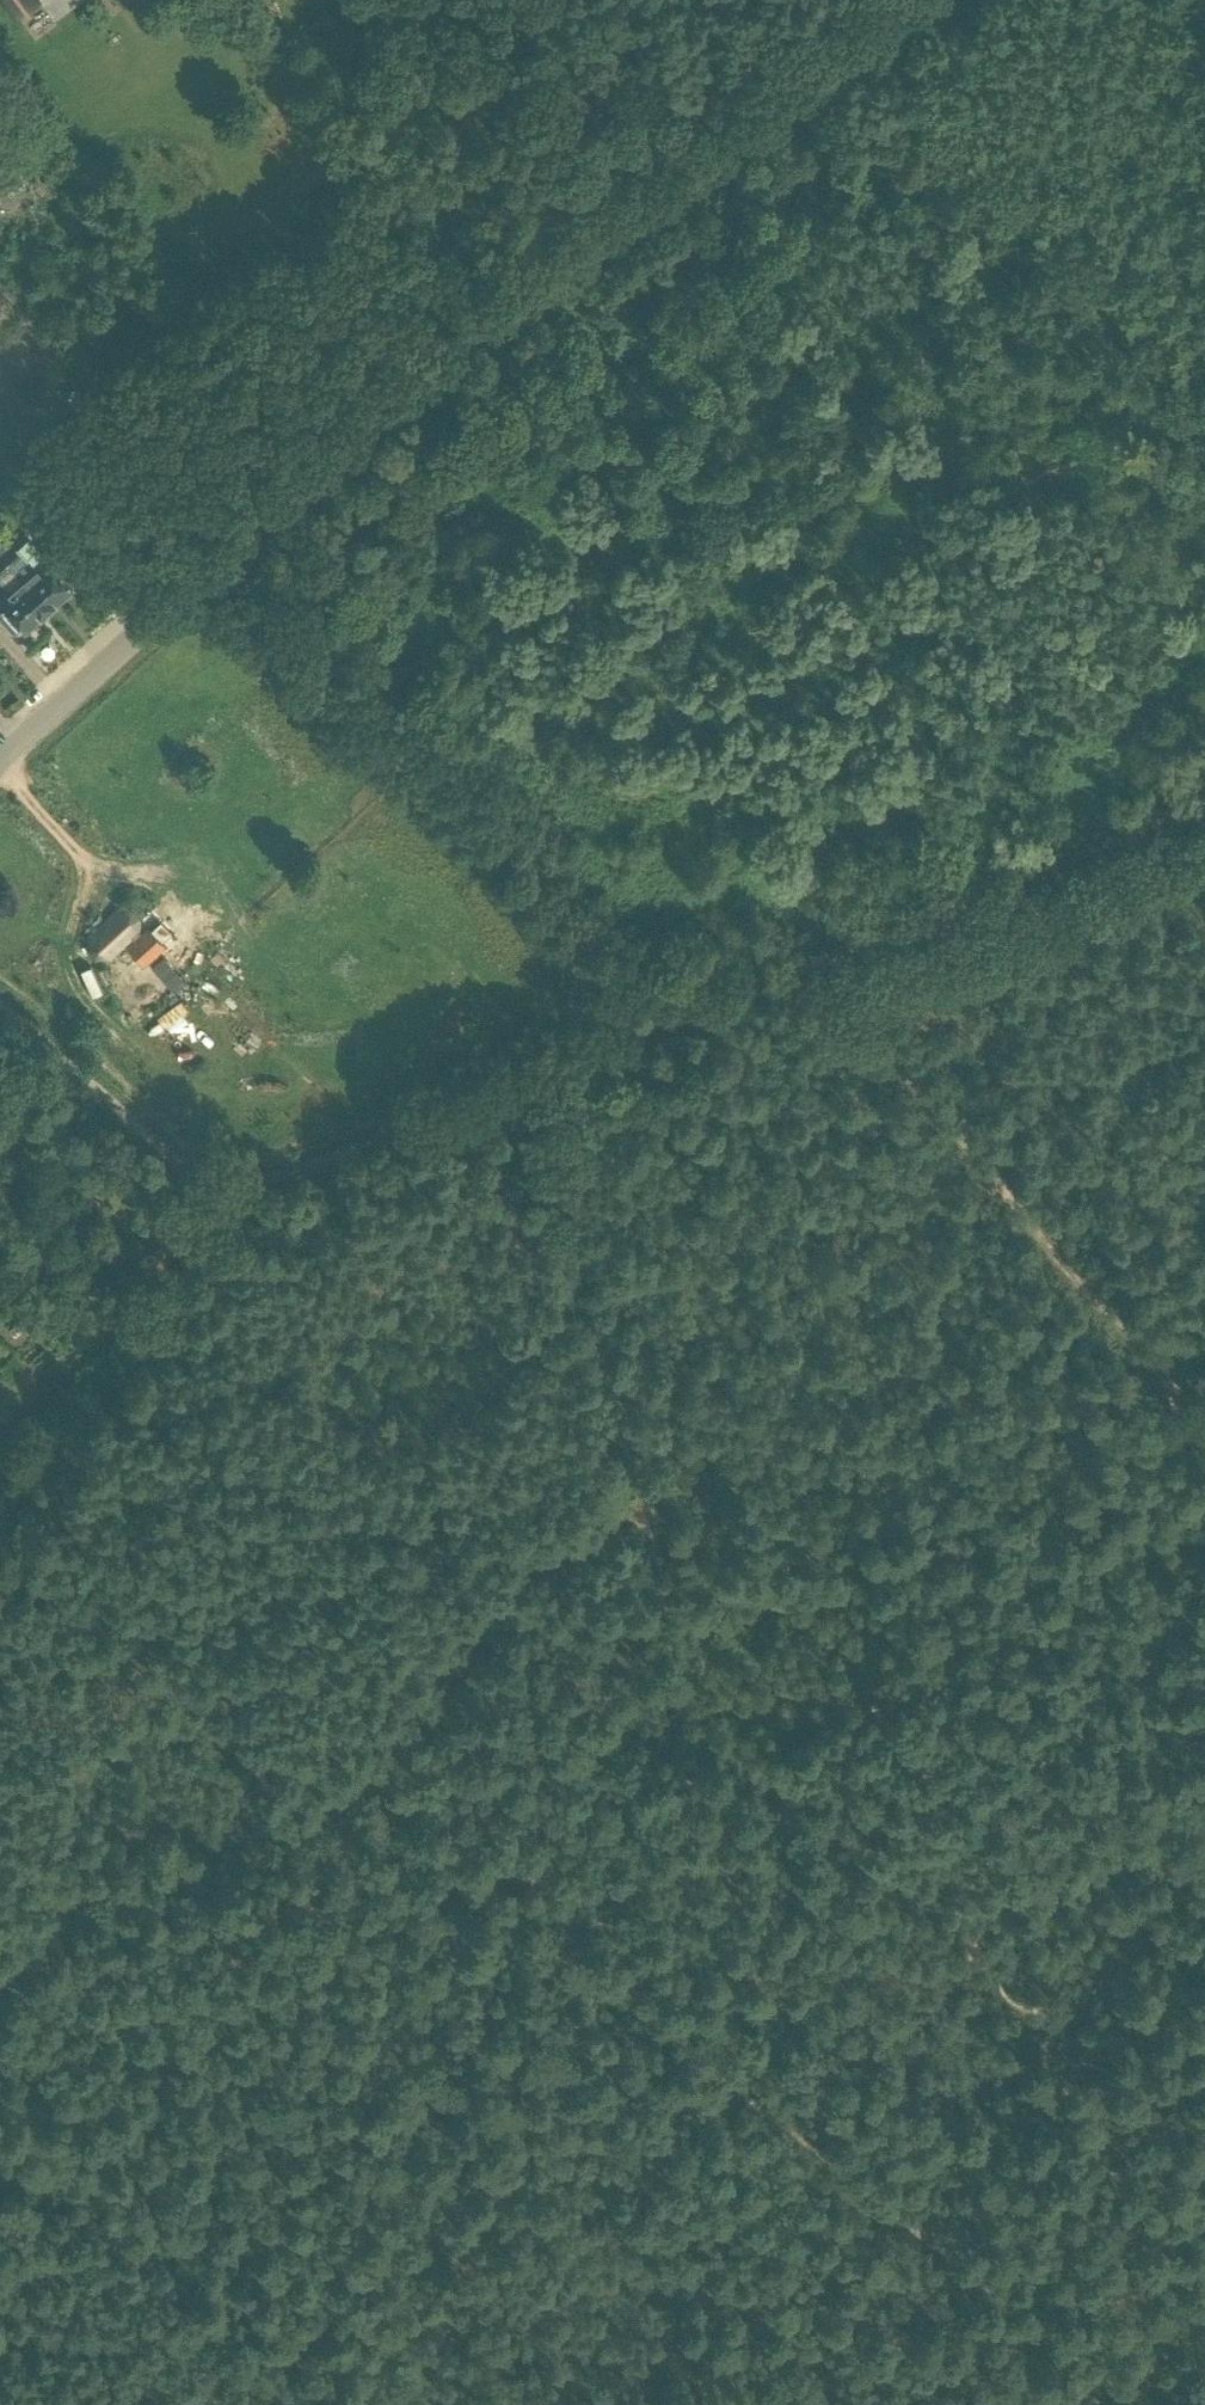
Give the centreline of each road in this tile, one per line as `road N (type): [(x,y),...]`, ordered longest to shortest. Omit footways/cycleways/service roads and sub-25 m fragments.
road 1 (unclassified): [(0,758),(567,255),(922,0)]
road 2 (track): [(0,1003),(179,1156),(206,1171),(257,1178),(808,964)]
road 3 (track): [(808,964),(1204,1416)]
road 4 (track): [(808,964),(1204,805)]

